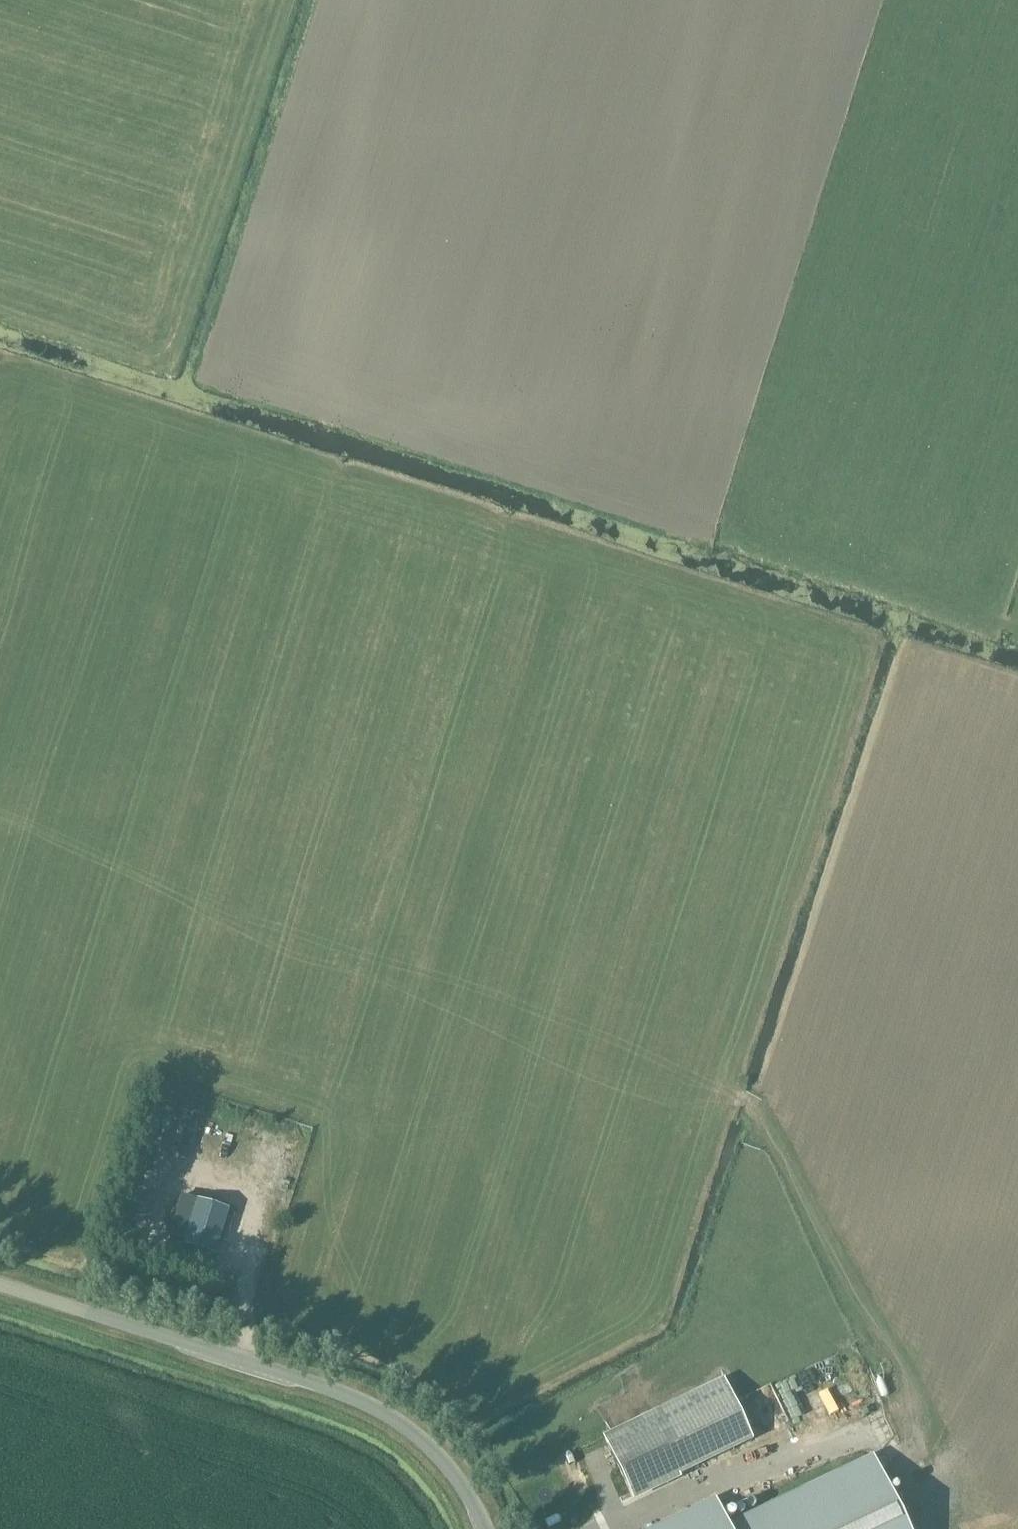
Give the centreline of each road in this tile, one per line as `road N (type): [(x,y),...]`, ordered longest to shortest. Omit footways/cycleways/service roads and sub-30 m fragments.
road 1 (unclassified): [(481,1528),(446,1469),(391,1419),(327,1388),(0,1285)]

